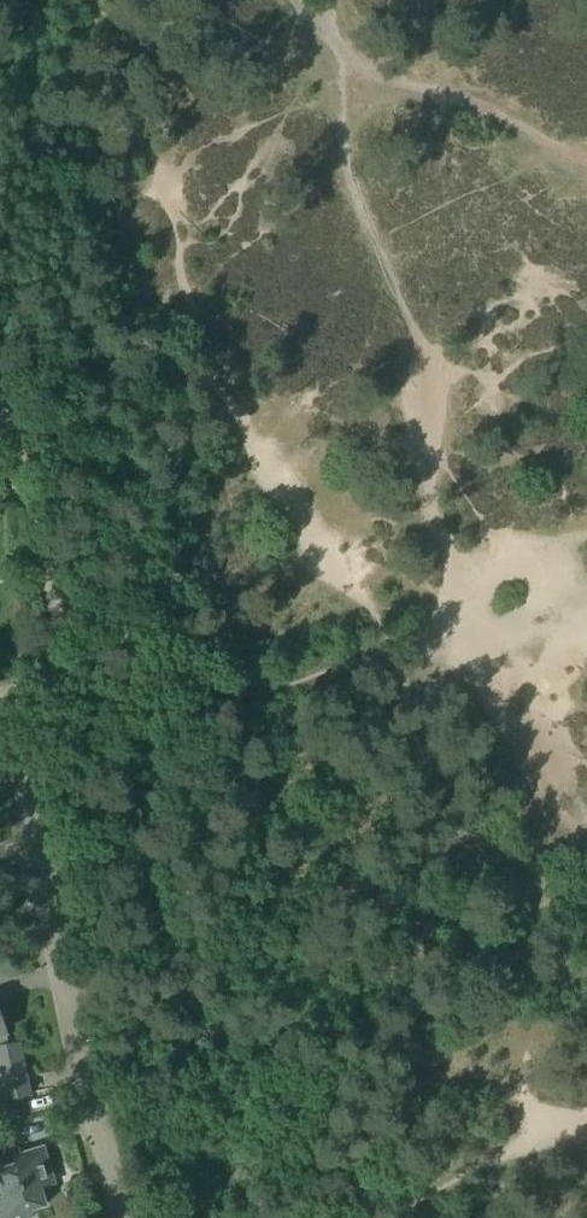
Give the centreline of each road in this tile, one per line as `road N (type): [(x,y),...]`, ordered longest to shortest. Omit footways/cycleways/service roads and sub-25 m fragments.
road 1 (residential): [(125,1217),(86,1088),(11,750),(0,736)]
road 2 (unclassified): [(0,706),(52,671),(59,618),(0,391)]

